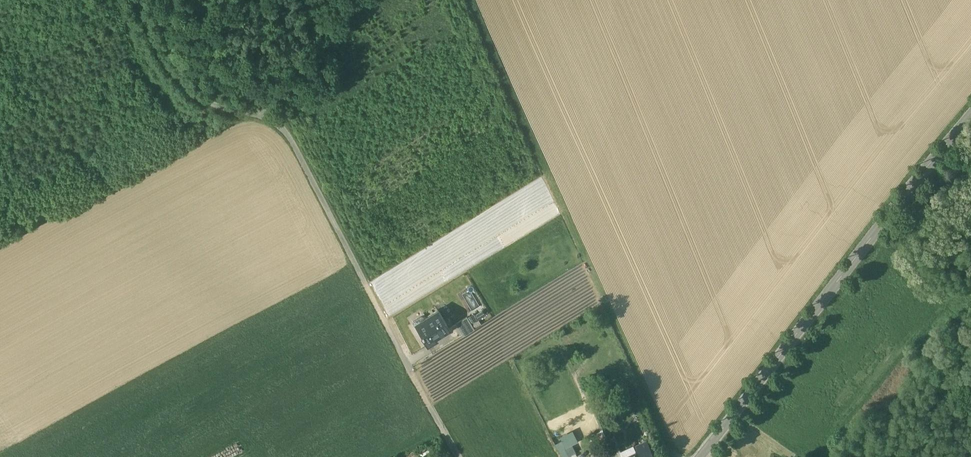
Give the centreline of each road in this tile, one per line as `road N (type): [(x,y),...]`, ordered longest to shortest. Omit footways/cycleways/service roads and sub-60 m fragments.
road 1 (track): [(679,456),(478,0)]
road 2 (secondary): [(970,124),(697,456)]
road 3 (track): [(384,322),(282,129),(196,100),(175,80),(140,0)]
road 4 (residential): [(457,456),(384,322)]

